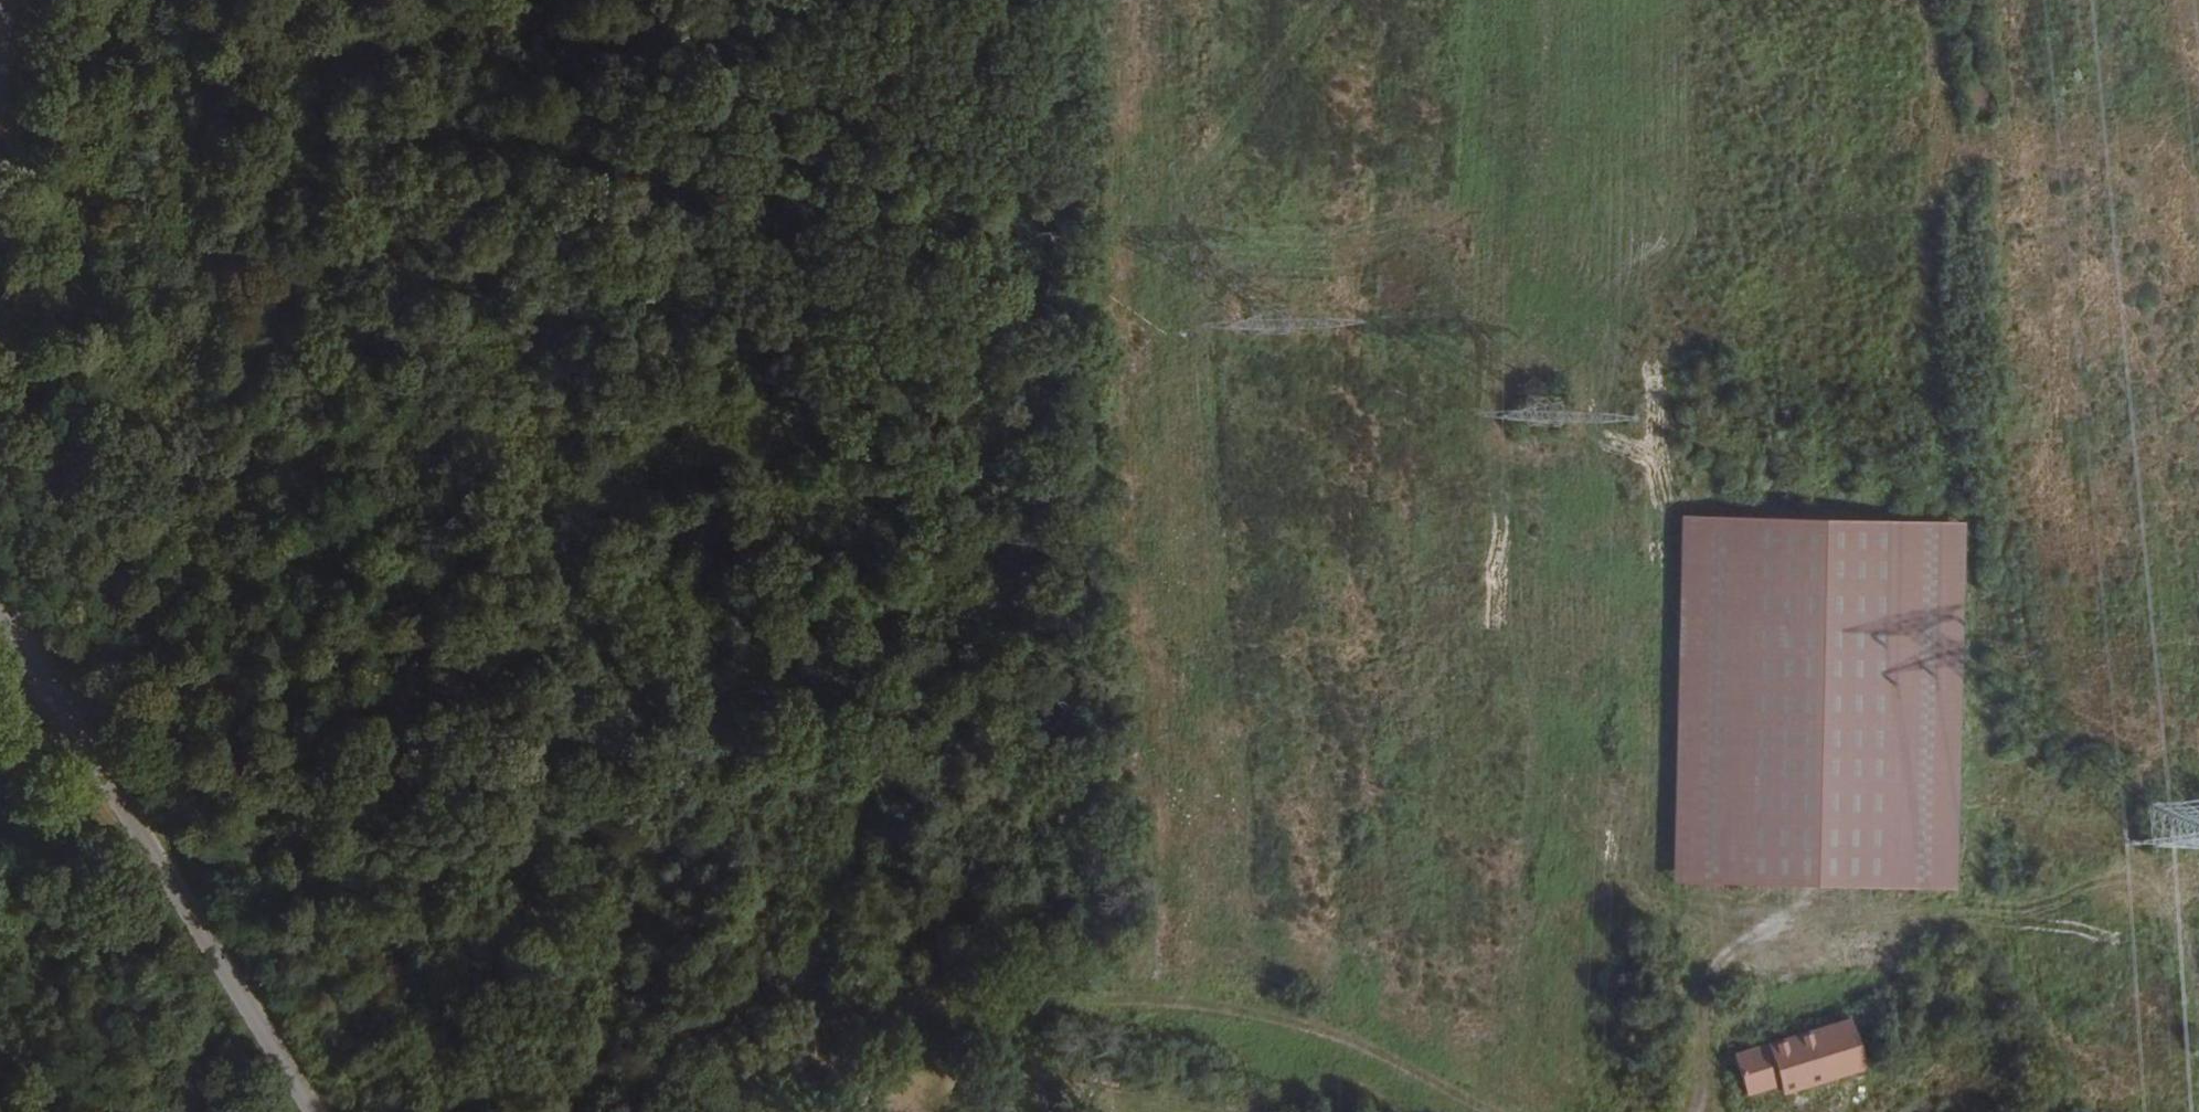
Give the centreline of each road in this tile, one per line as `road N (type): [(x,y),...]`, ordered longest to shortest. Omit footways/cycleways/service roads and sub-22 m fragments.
road 1 (track): [(799,1076),(849,1024),(1043,1003),(1197,1008),(1333,1035),(1474,1111)]
road 2 (unclassified): [(0,608),(316,1111)]
road 3 (track): [(1824,1111),(1985,1066),(2143,1064),(2198,1082)]

